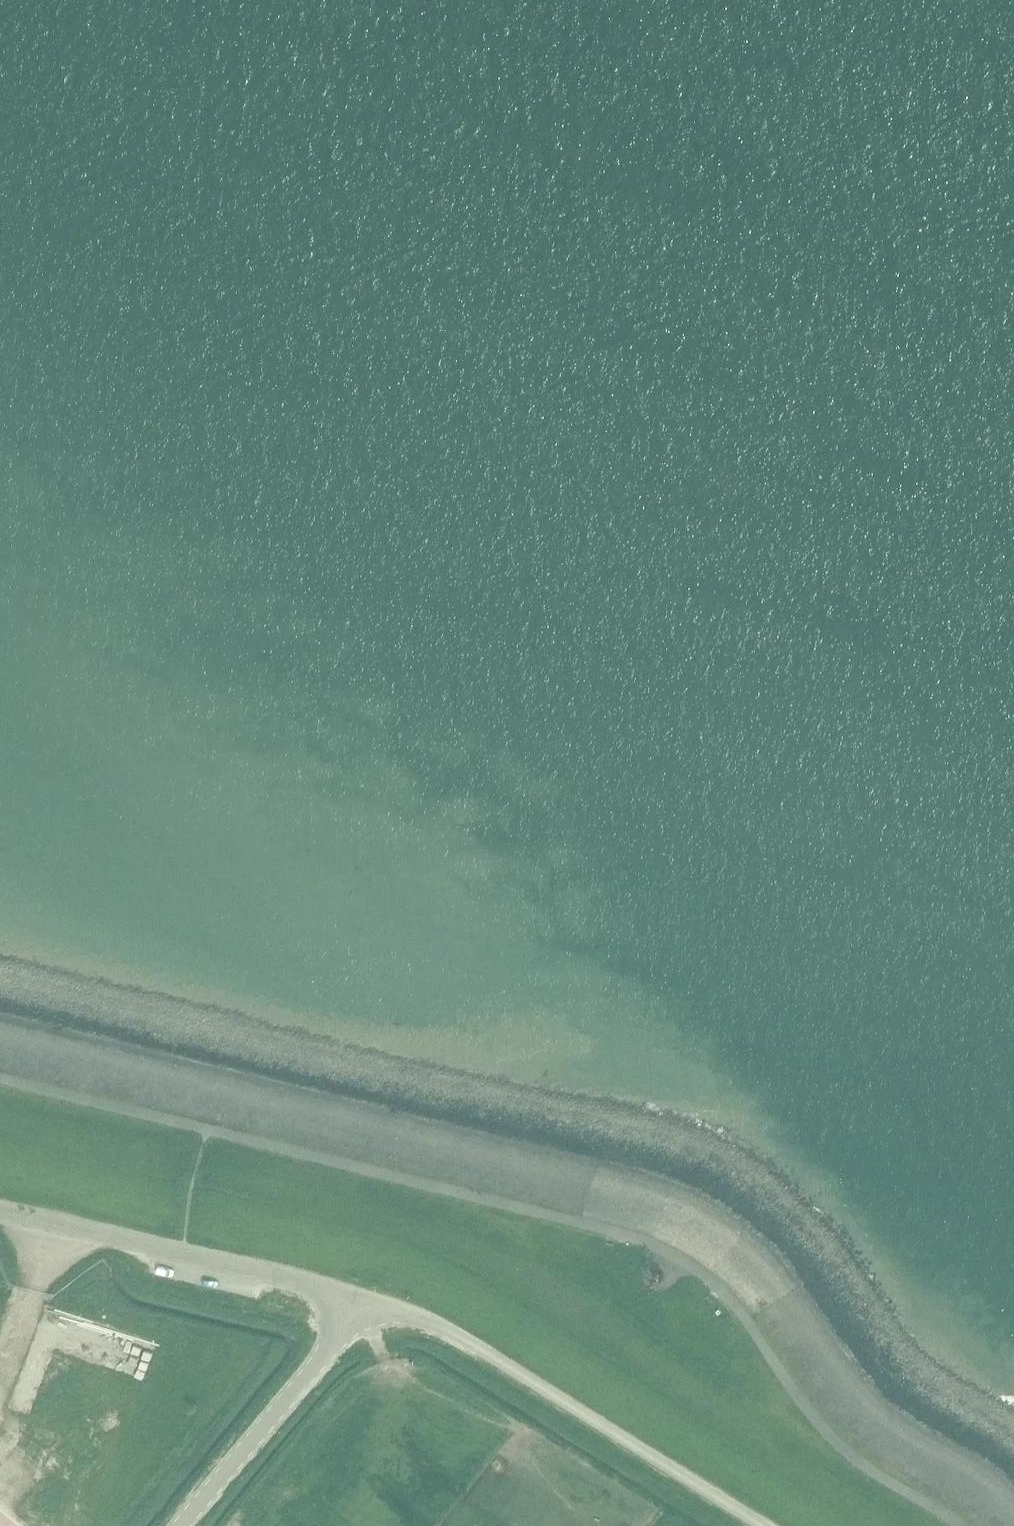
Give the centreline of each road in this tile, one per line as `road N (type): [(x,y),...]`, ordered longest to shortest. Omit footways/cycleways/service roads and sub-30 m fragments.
road 1 (unclassified): [(761,1525),(447,1333),(364,1302)]
road 2 (unclassified): [(364,1302),(292,1275),(0,1210)]
road 3 (unclassified): [(179,1525),(364,1302)]

